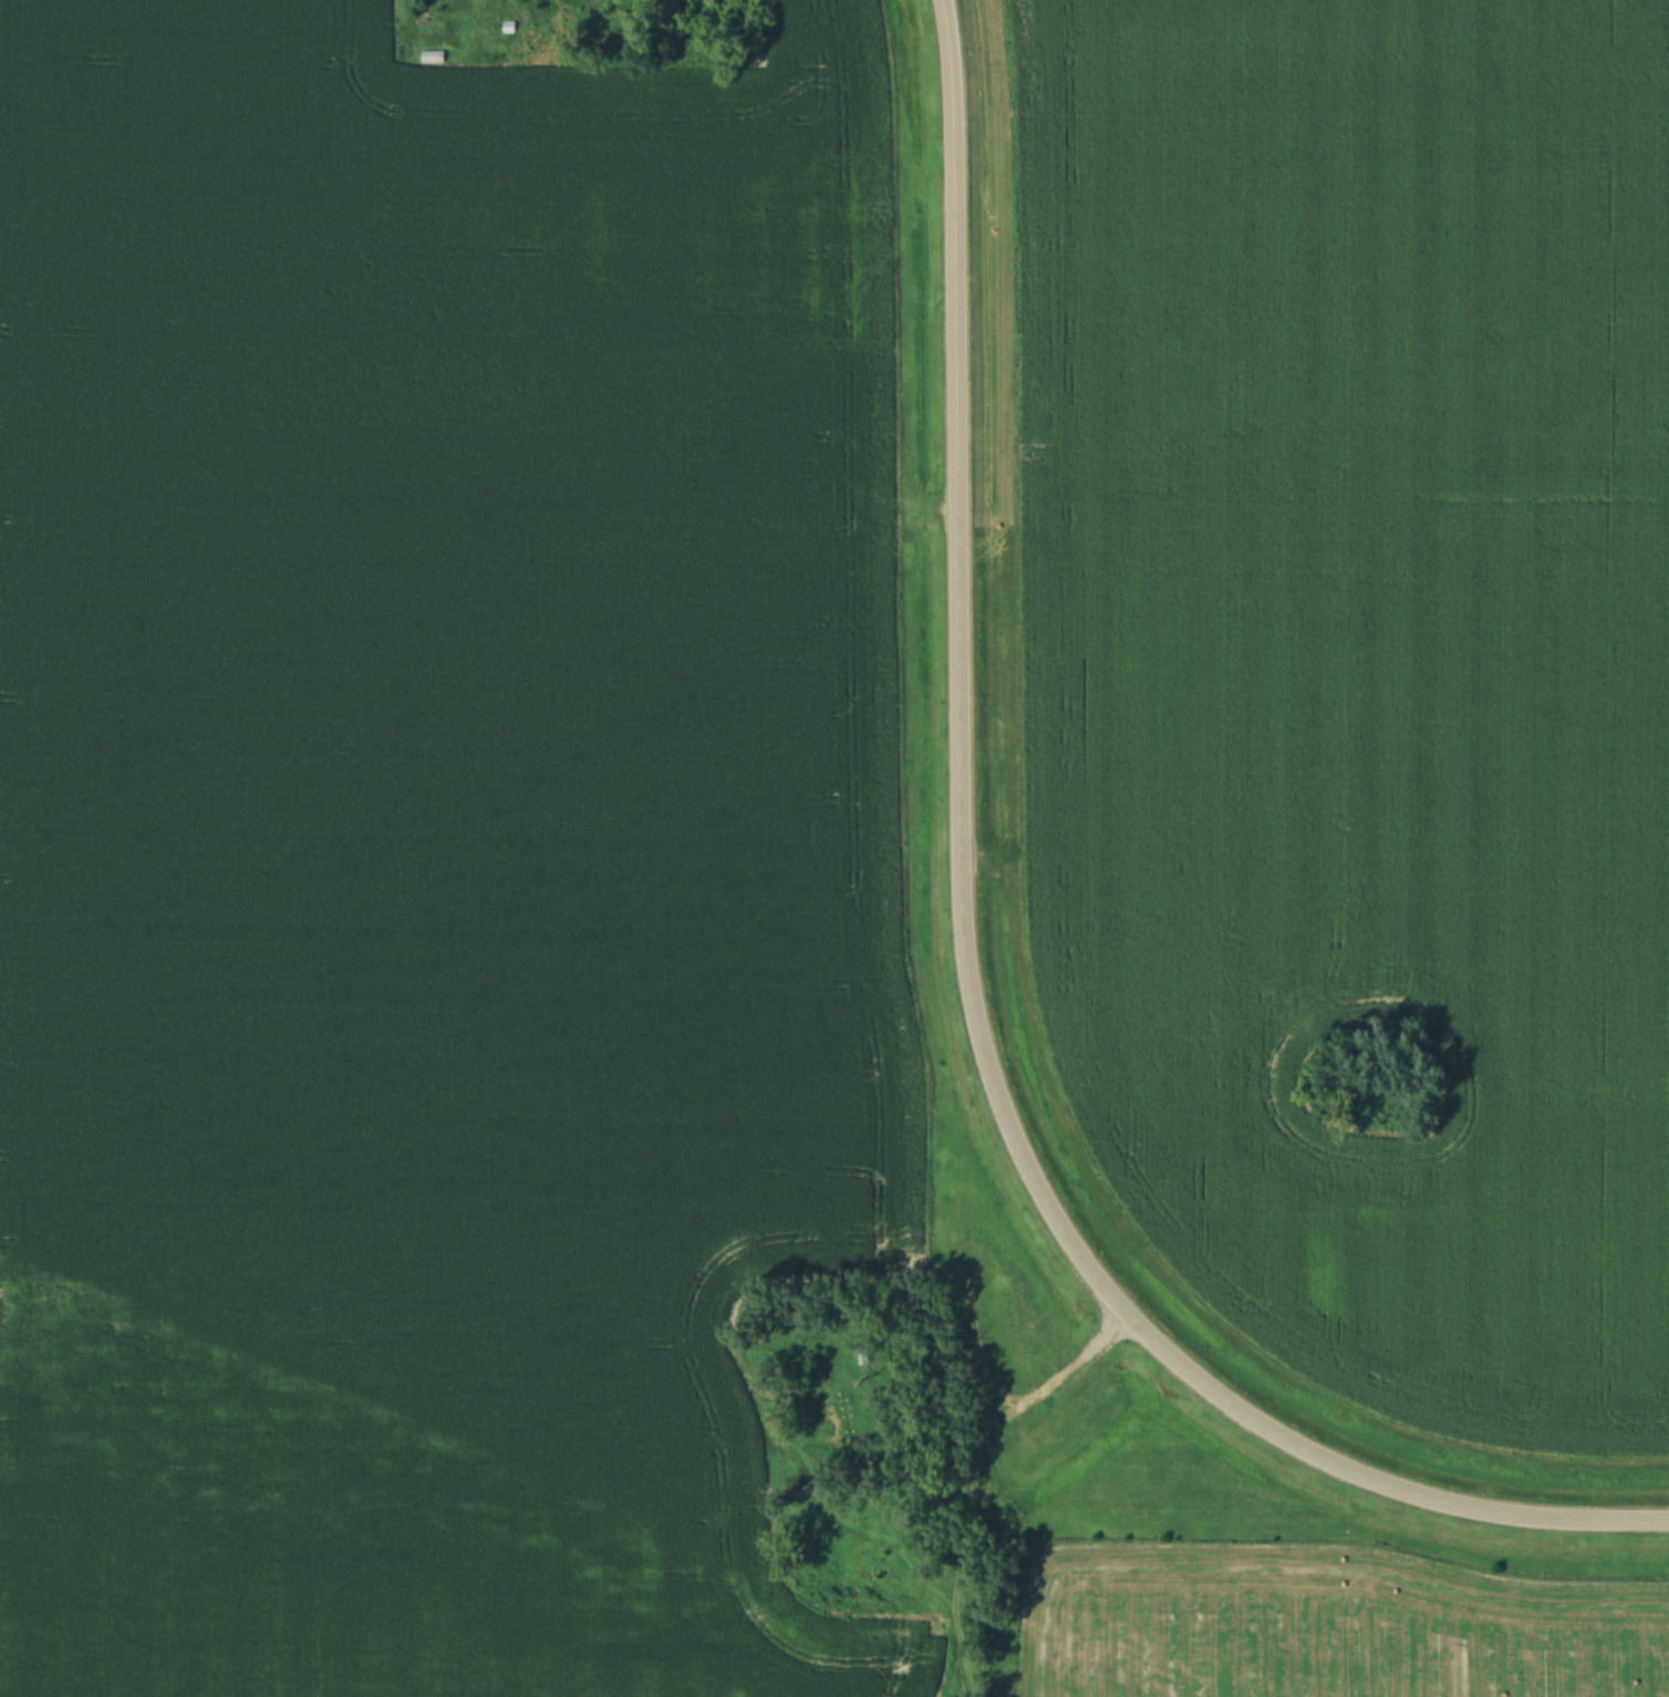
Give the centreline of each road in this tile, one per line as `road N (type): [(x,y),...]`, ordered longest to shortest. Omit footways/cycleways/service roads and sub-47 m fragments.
road 1 (tertiary): [(1668,1520),(1486,1512),(1364,1479),(1288,1442),(1221,1397),(1128,1315),(1078,1251),(1018,1146),(979,1032),(964,910),(958,170),(949,0)]

